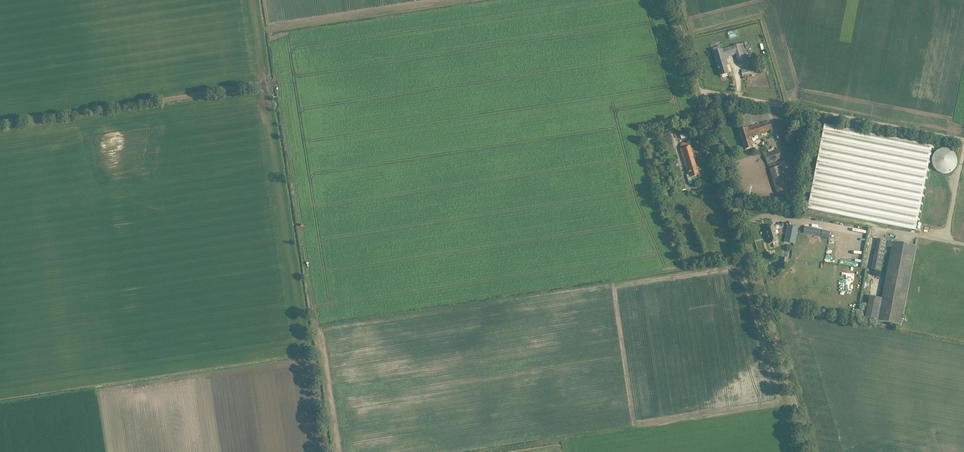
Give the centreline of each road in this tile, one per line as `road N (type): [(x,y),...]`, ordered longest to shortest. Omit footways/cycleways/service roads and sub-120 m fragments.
road 1 (track): [(963,140),(768,103),(807,210),(963,244)]
road 2 (tertiary): [(810,451),(699,92)]
road 3 (track): [(258,86),(0,125)]

